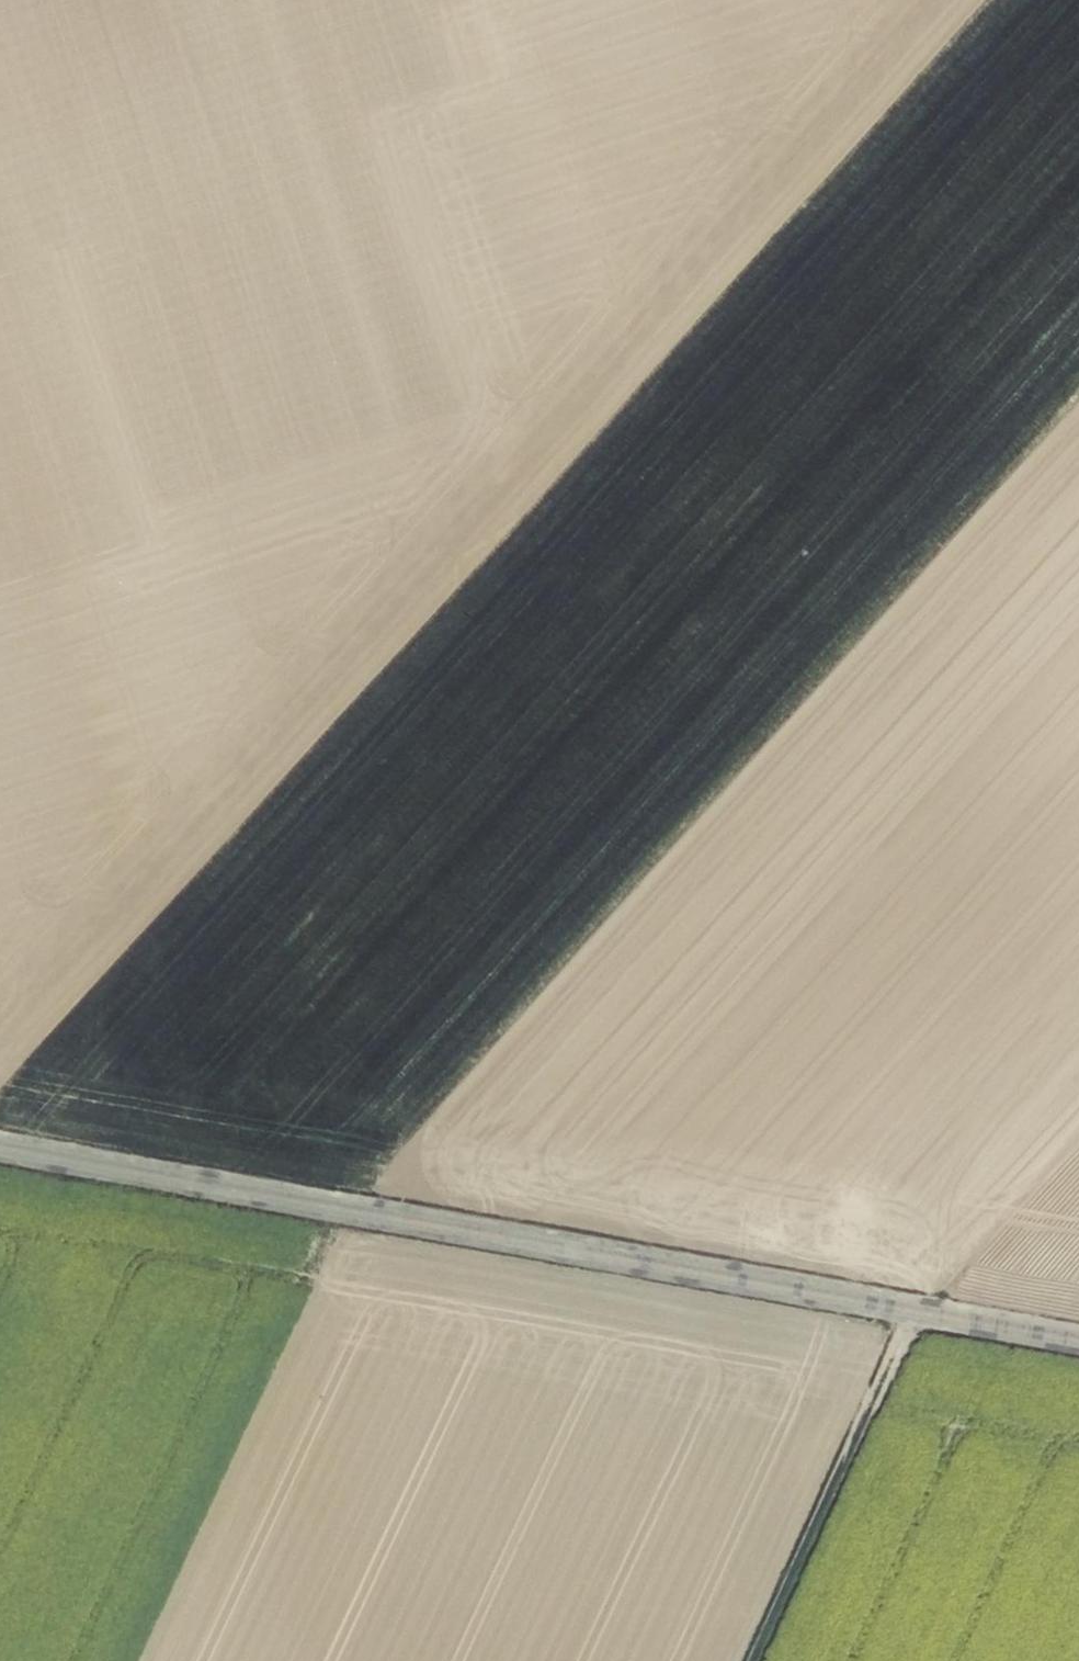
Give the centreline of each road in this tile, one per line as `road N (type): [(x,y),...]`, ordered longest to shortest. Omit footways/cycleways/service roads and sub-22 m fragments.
road 1 (unclassified): [(0,1148),(1078,1343)]
road 2 (track): [(756,1660),(911,1311)]

